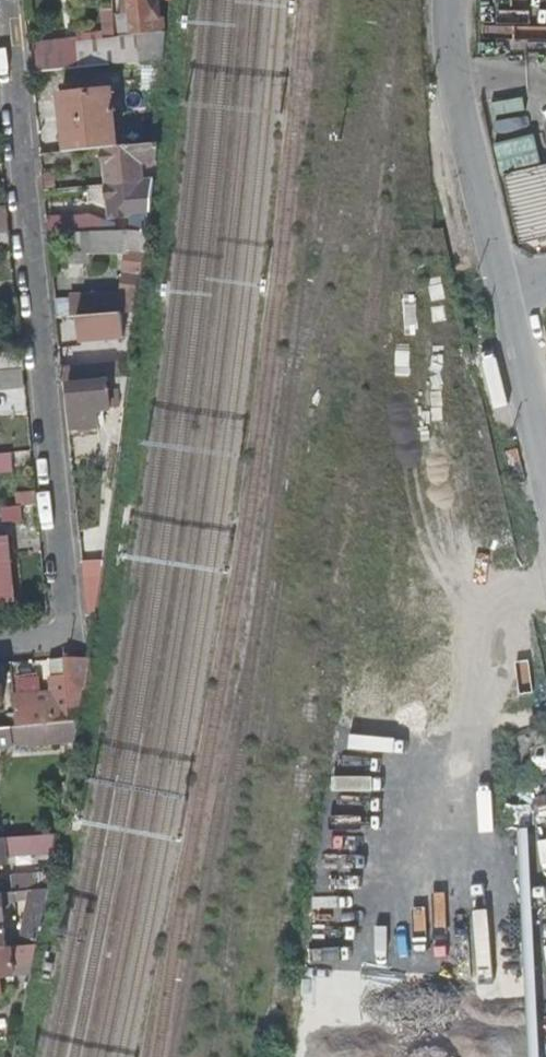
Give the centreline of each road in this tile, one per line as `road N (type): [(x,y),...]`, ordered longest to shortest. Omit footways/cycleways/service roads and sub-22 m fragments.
road 1 (residential): [(5,0),(67,637),(0,644)]
road 2 (residential): [(462,0),(460,79),(508,282)]
road 3 (residential): [(508,282),(545,471)]

